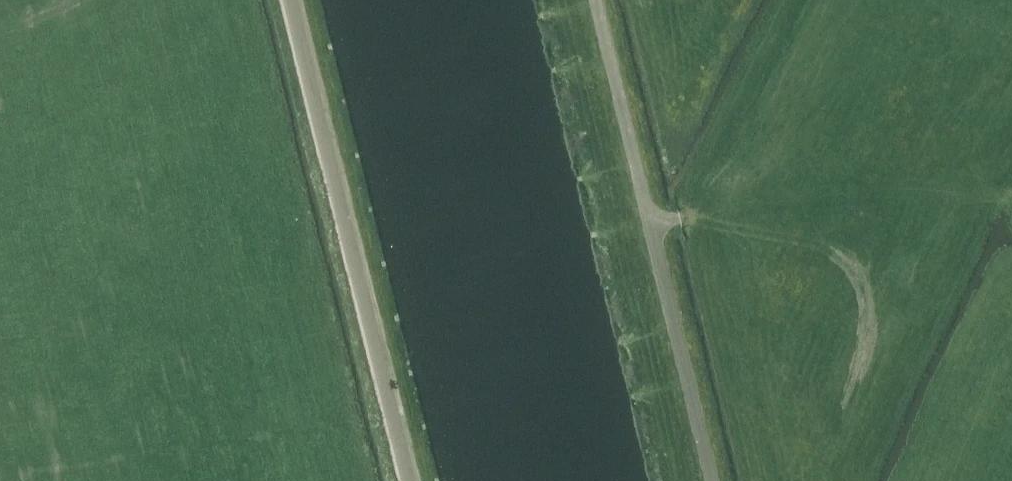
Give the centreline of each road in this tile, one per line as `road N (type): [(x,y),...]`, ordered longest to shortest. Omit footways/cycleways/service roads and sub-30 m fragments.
road 1 (unclassified): [(406,480),(289,0)]
road 2 (unclassified): [(596,0),(711,480)]

